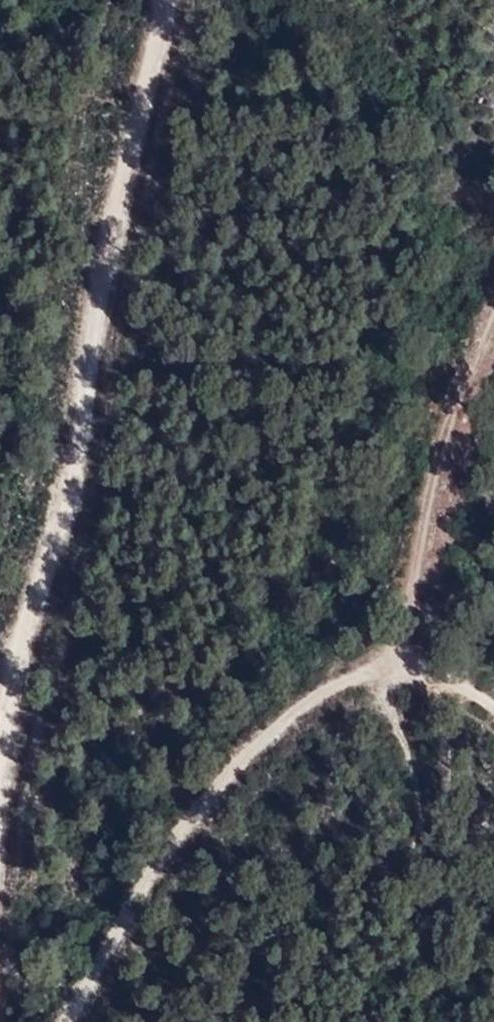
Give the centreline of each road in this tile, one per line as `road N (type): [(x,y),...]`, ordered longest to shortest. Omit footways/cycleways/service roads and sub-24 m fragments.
road 1 (track): [(160,0),(0,783)]
road 2 (track): [(493,709),(406,668),(338,685),(279,727),(115,948),(79,1021)]
road 3 (track): [(406,668),(413,580),(476,362),(493,325)]

